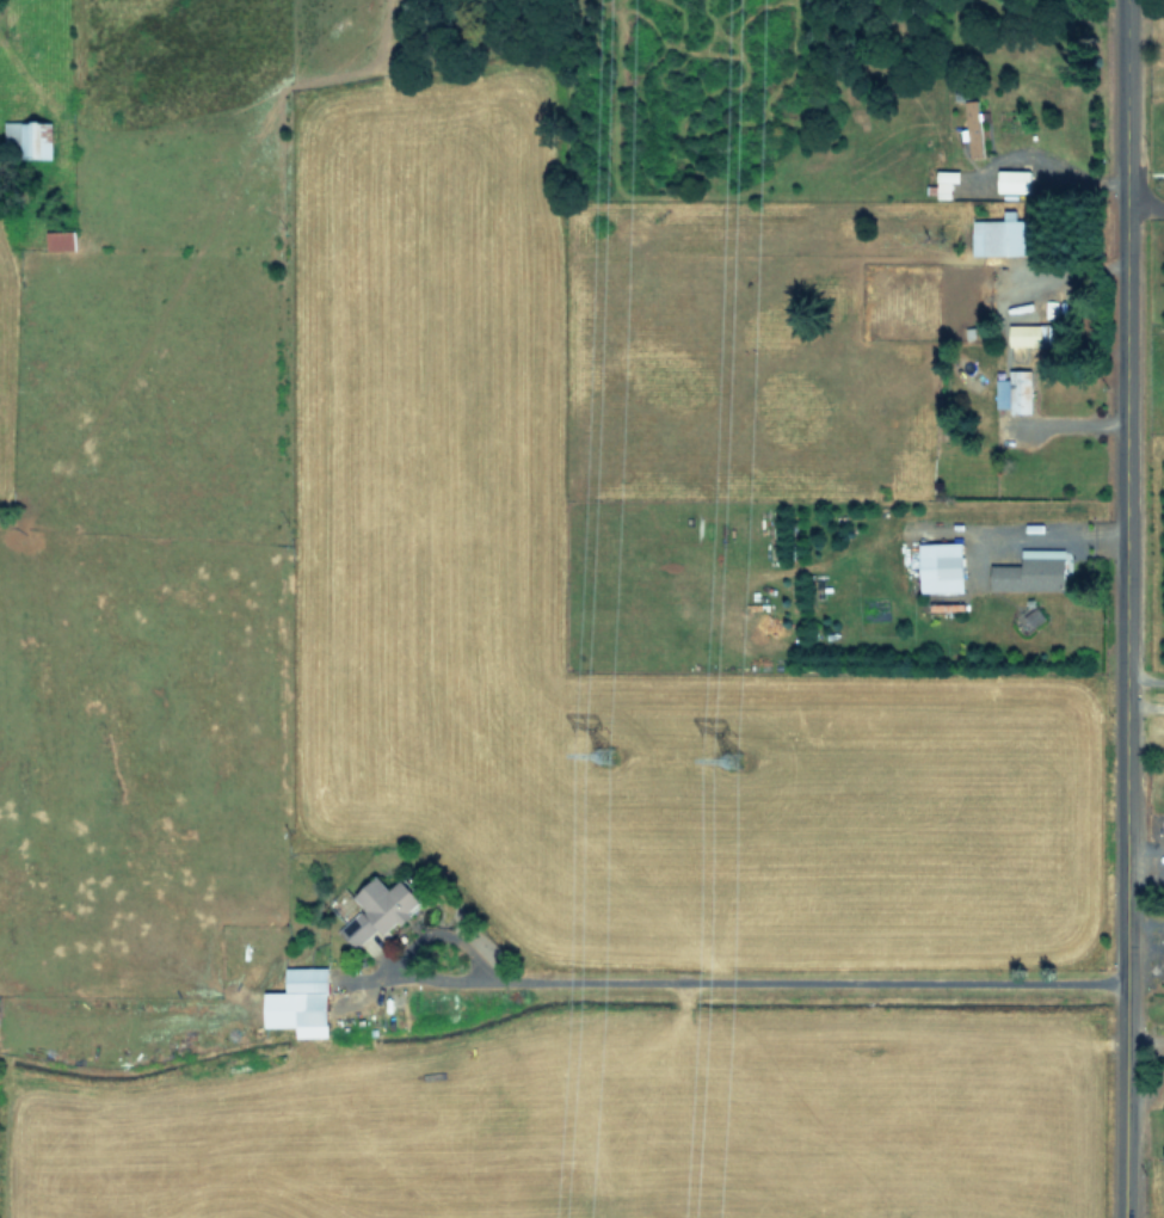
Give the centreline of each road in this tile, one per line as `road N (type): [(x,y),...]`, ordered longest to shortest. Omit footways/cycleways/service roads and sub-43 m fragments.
road 1 (residential): [(1125,1217),(1118,0)]

